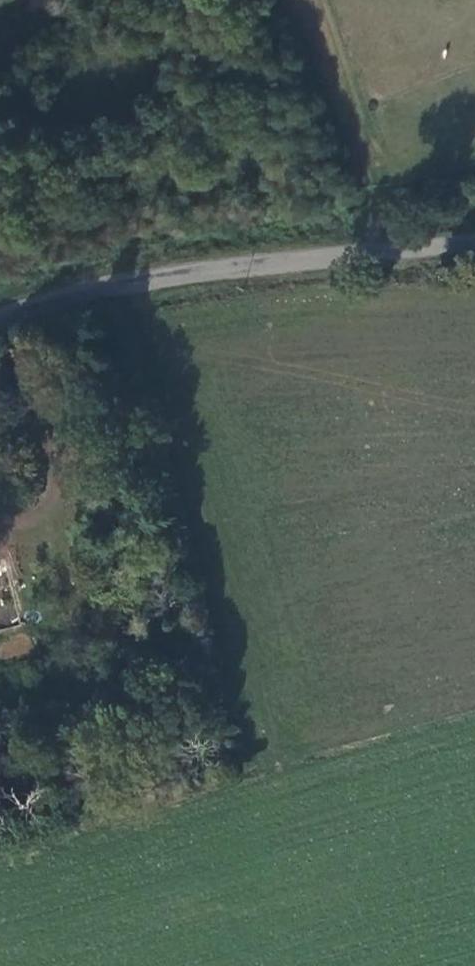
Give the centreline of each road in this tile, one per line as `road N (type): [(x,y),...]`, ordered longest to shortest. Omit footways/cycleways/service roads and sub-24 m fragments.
road 1 (unclassified): [(474,245),(140,280),(0,317)]

